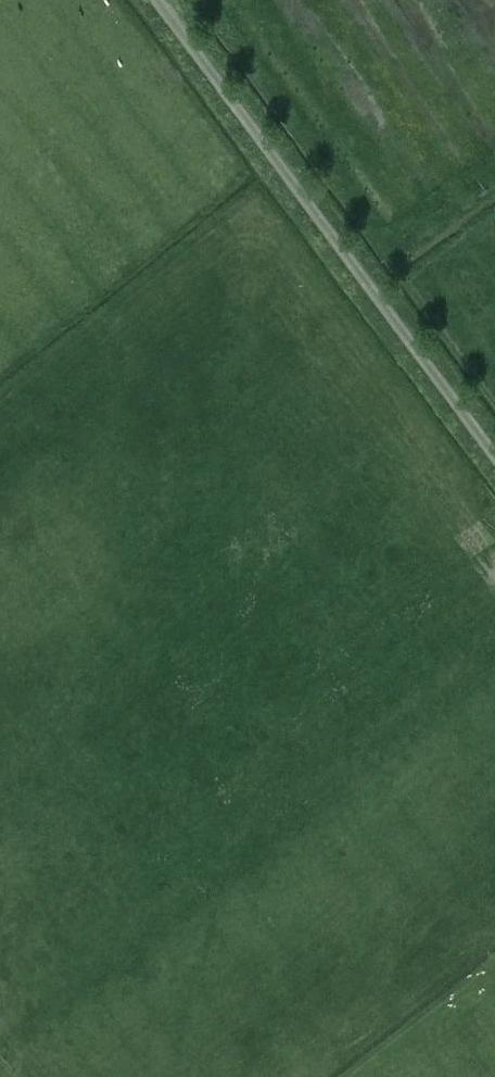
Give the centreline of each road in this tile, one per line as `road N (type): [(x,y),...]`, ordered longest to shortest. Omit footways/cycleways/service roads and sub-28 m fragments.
road 1 (unclassified): [(494,454),(158,0)]

